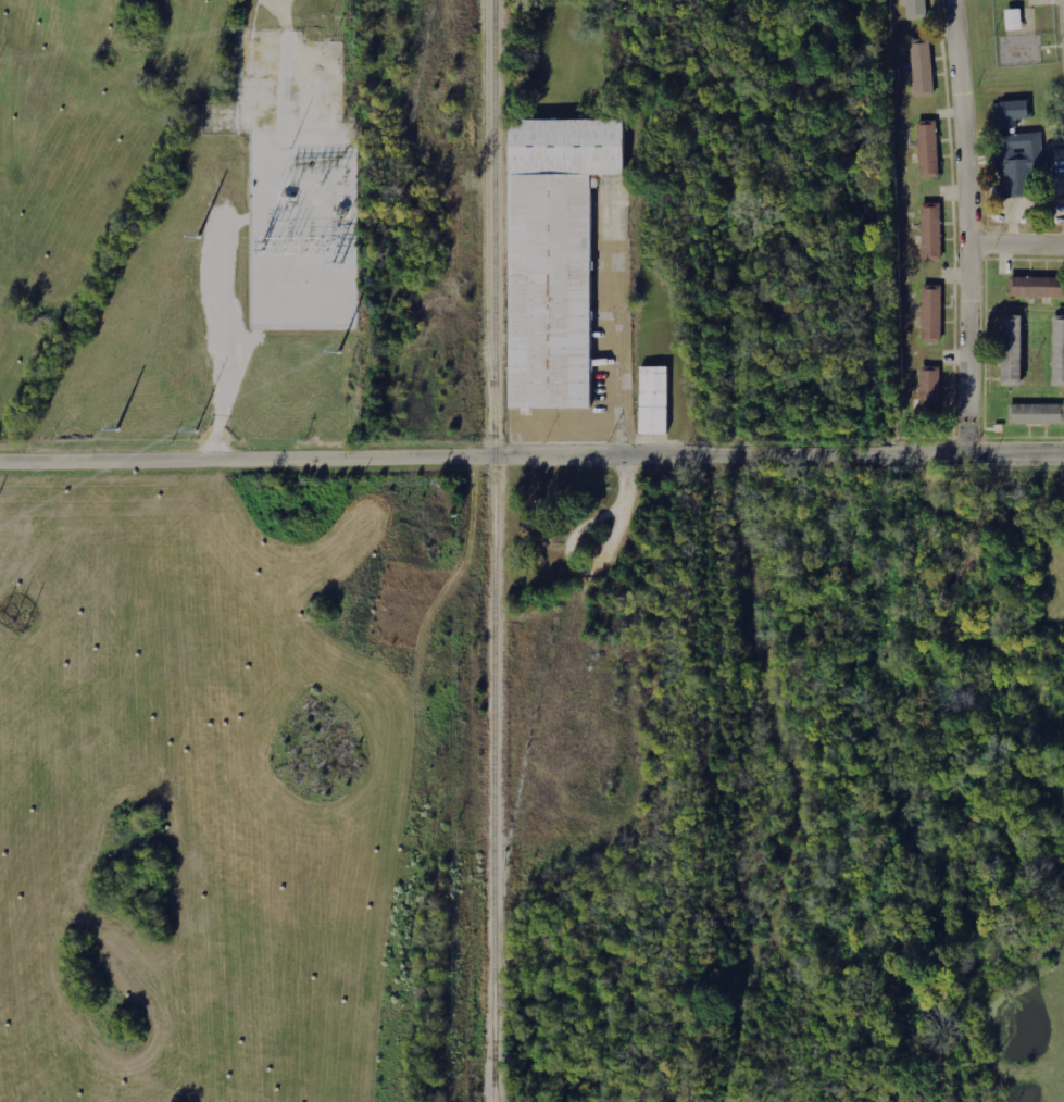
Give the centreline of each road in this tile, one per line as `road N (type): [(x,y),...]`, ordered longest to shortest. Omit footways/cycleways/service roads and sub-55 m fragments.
road 1 (tertiary): [(0,464),(1063,454)]
road 2 (residential): [(965,454),(965,246),(952,7)]

